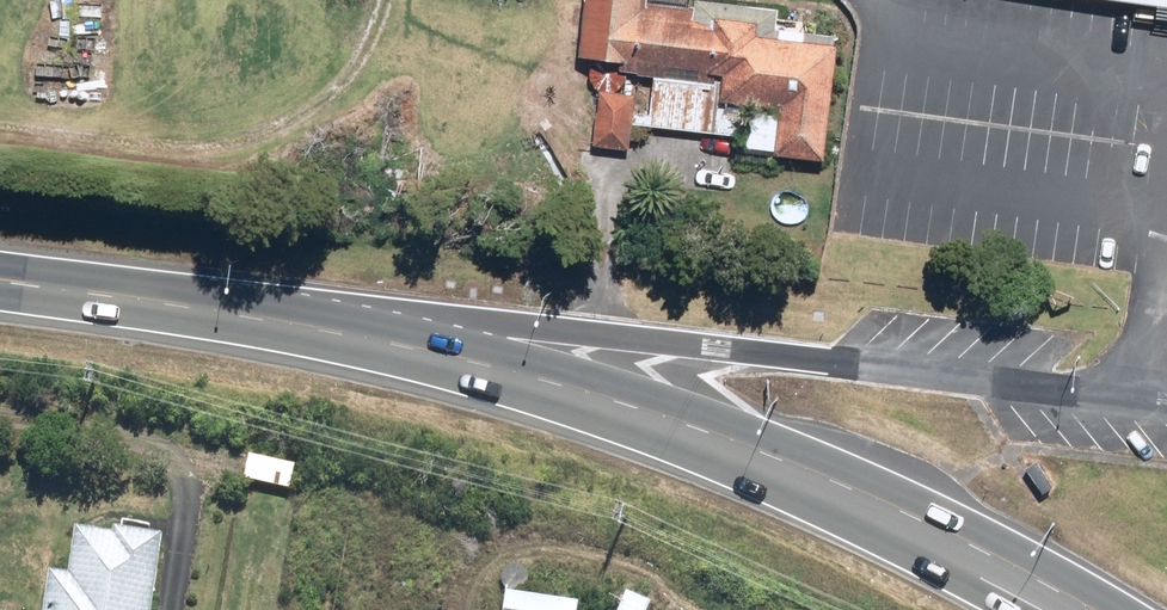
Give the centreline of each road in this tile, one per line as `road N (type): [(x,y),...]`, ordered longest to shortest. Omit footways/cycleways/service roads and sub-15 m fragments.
road 1 (primary): [(381,340),(491,327),(583,332),(1166,397)]
road 2 (primary): [(1081,609),(938,529),(799,468),(554,382),(381,340)]
road 3 (primary): [(381,340),(0,280)]

